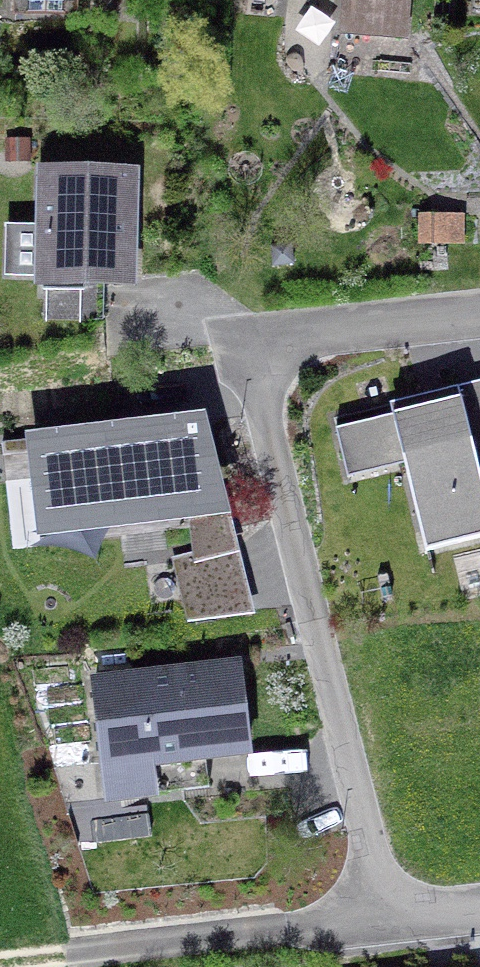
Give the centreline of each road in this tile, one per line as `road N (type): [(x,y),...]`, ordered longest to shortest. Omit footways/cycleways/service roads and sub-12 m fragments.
road 1 (residential): [(479,322),(249,354),(386,929)]
road 2 (residential): [(386,929),(96,961)]

